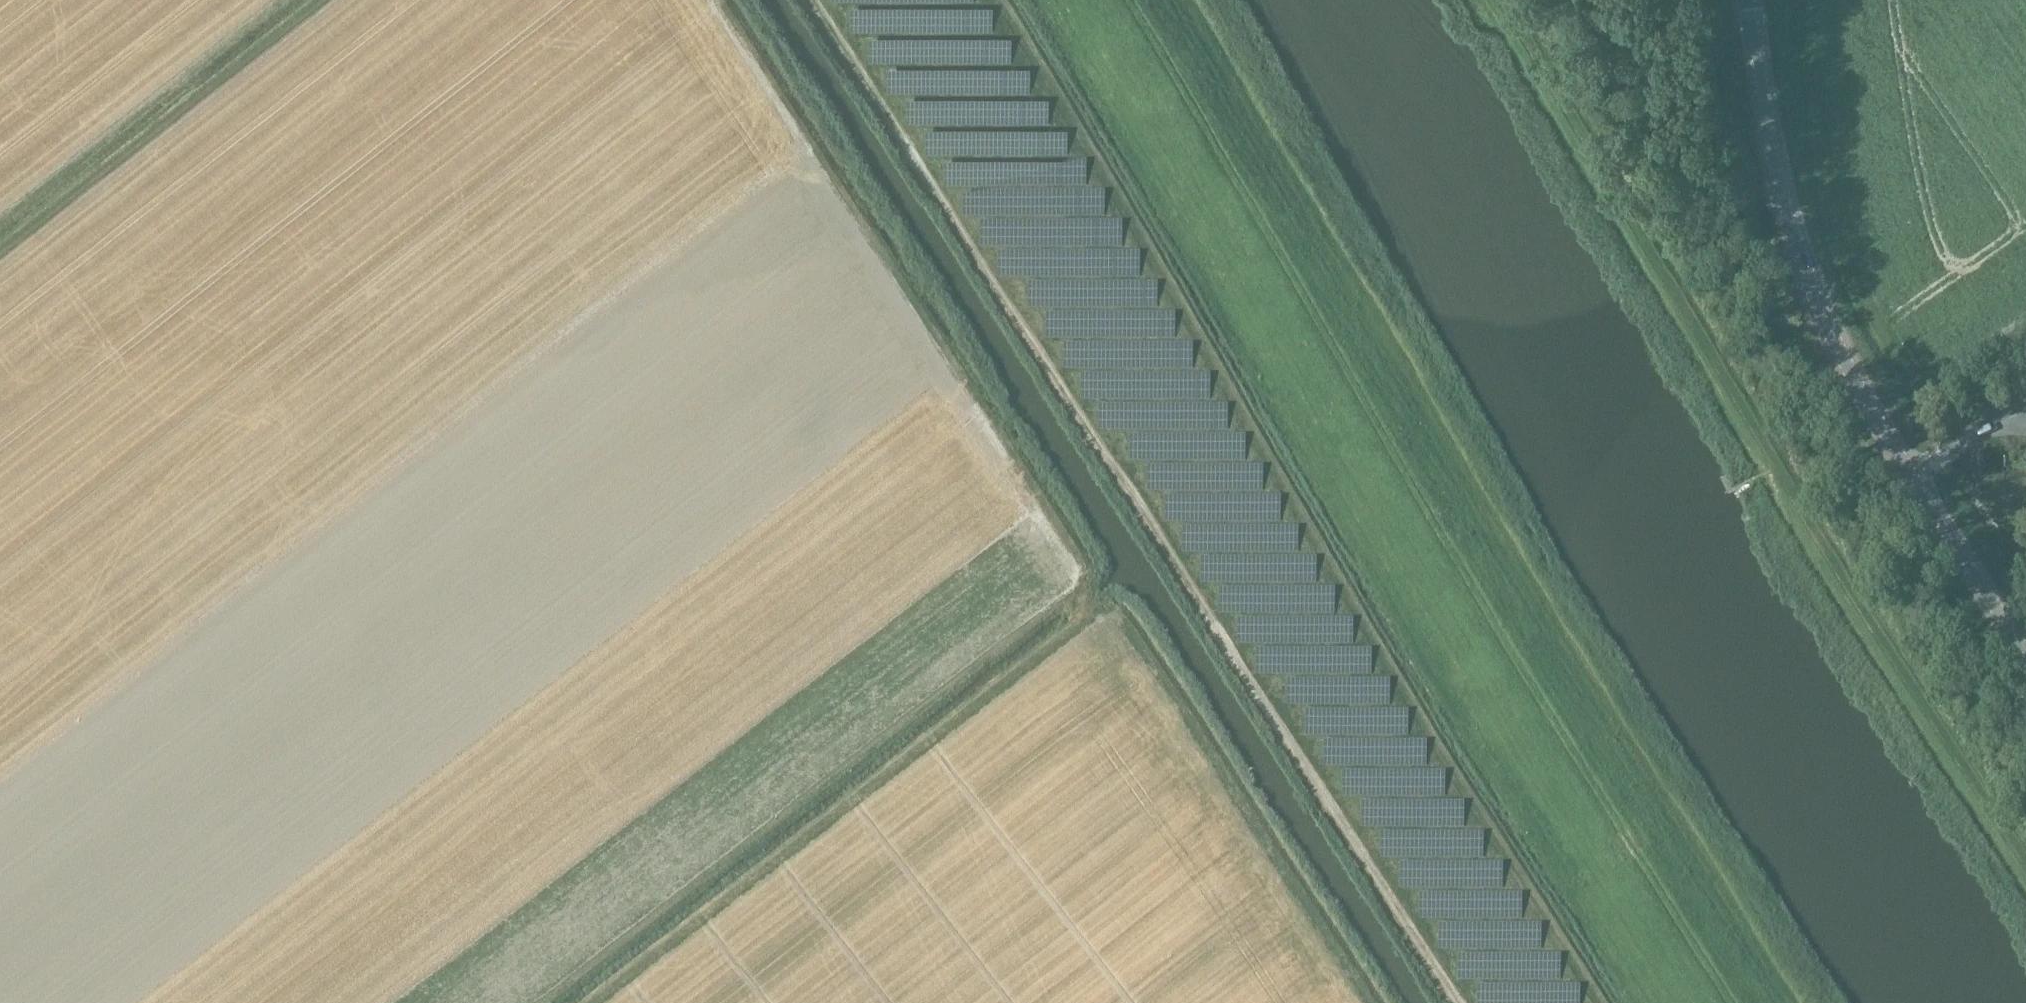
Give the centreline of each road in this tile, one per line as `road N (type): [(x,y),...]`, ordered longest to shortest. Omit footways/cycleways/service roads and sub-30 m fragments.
road 1 (secondary): [(2025,651),(1801,286),(1767,147),(1748,0)]

